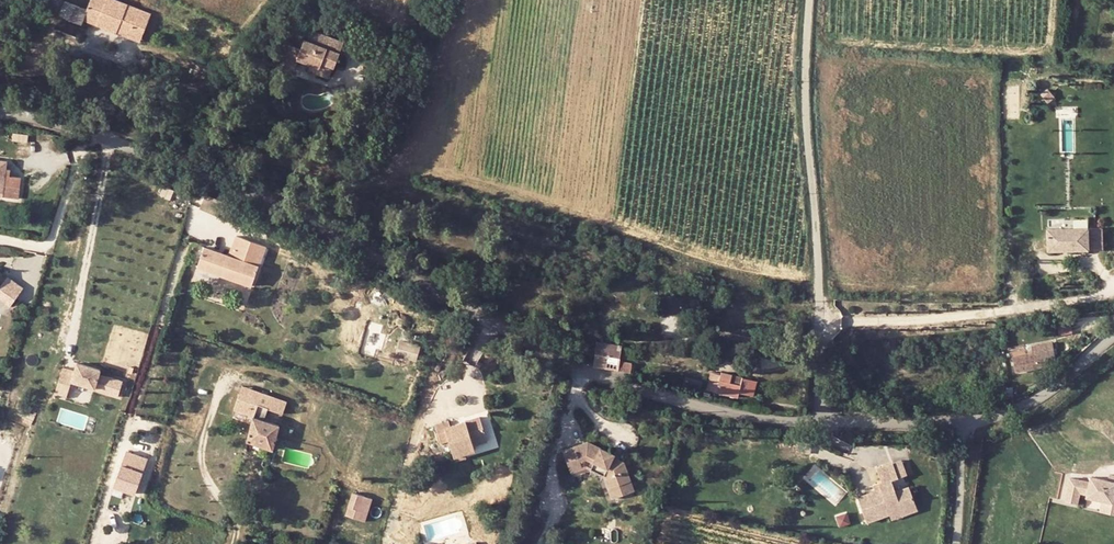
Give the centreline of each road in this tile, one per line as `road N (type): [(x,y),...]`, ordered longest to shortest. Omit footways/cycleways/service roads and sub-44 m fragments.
road 1 (unclassified): [(0,110),(178,163),(648,391),(713,410),(830,423)]
road 2 (unclassified): [(806,0),(804,159),(821,319),(815,376),(830,423)]
road 3 (unclassified): [(964,425),(1048,395),(1113,343)]
road 4 (unclassified): [(830,423),(964,425)]

